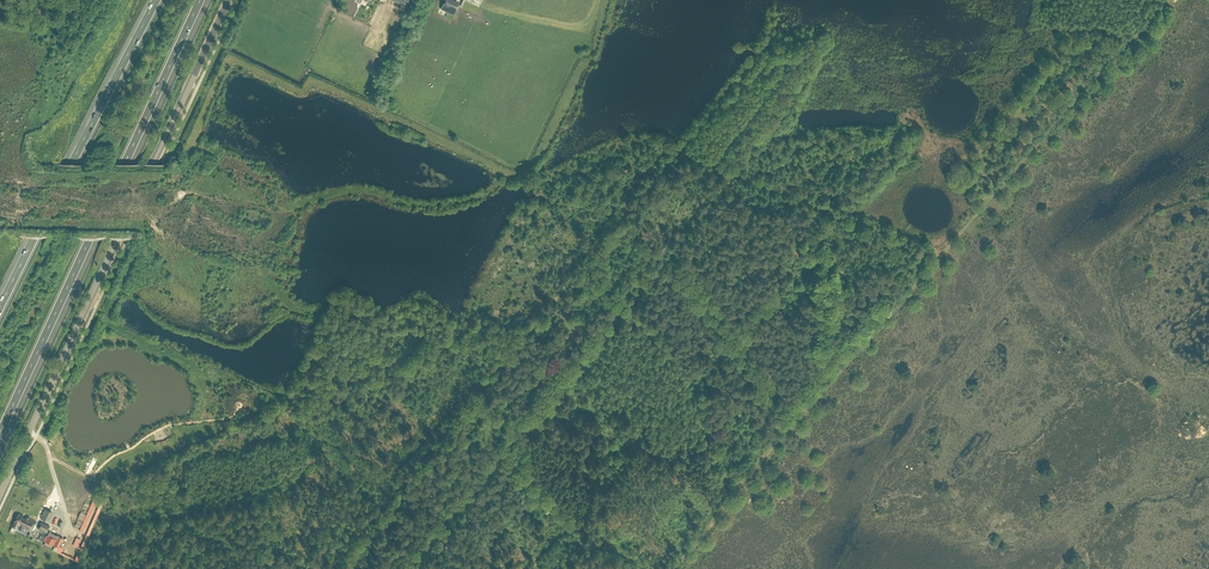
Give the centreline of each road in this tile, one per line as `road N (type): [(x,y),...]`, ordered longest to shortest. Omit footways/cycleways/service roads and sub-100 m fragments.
road 1 (secondary): [(0,495),(228,0)]
road 2 (motorway): [(0,432),(200,0)]
road 3 (motorway): [(156,0),(0,307)]

